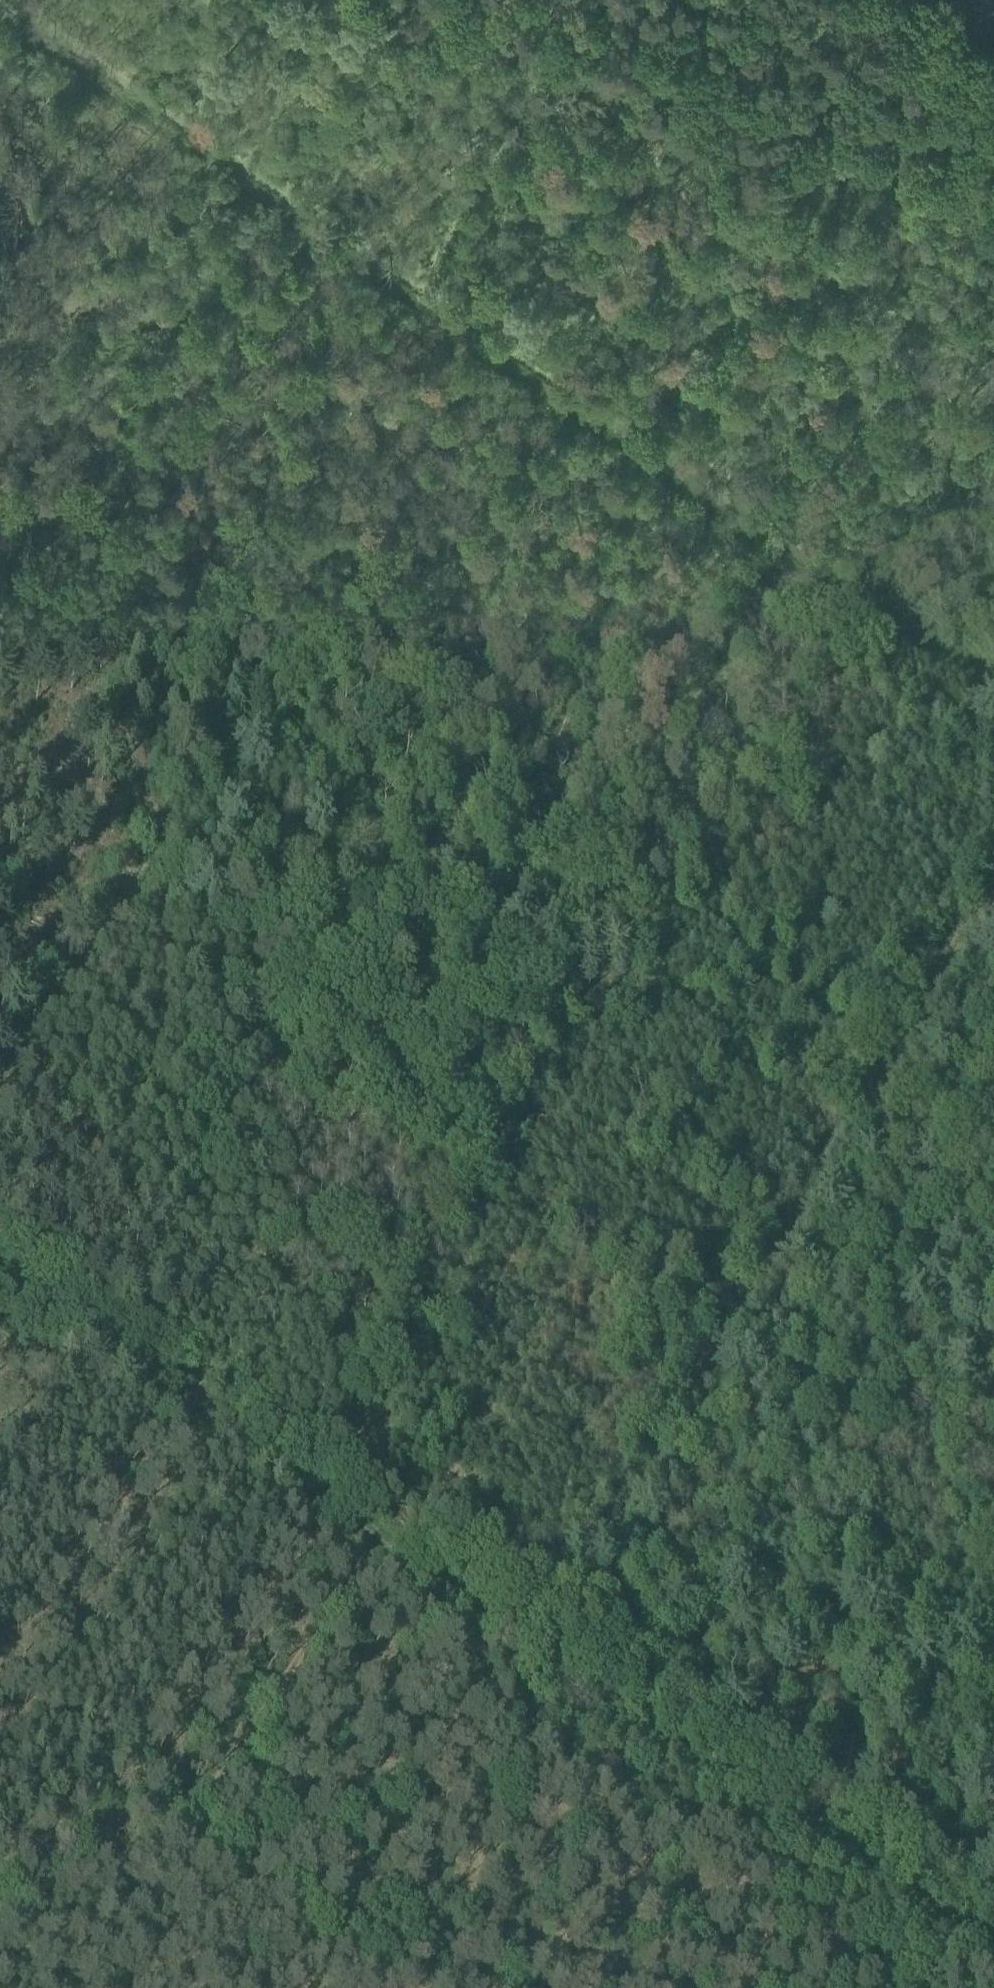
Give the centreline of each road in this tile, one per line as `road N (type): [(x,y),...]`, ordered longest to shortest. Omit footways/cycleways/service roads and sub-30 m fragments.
road 1 (track): [(388,1529),(277,1728),(218,1810),(154,1869),(0,1960)]
road 2 (track): [(567,1650),(993,1941)]
road 3 (track): [(0,1267),(388,1529)]
road 4 (track): [(388,1529),(567,1650)]

